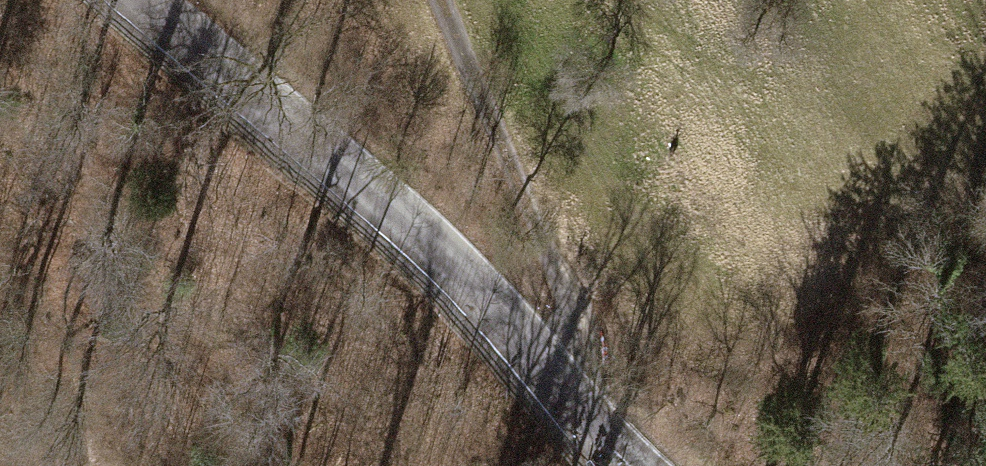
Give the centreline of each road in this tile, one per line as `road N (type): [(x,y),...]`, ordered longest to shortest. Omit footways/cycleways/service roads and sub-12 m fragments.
road 1 (tertiary): [(633,465),(444,253),(151,0)]
road 2 (track): [(650,465),(514,158),(430,0)]

